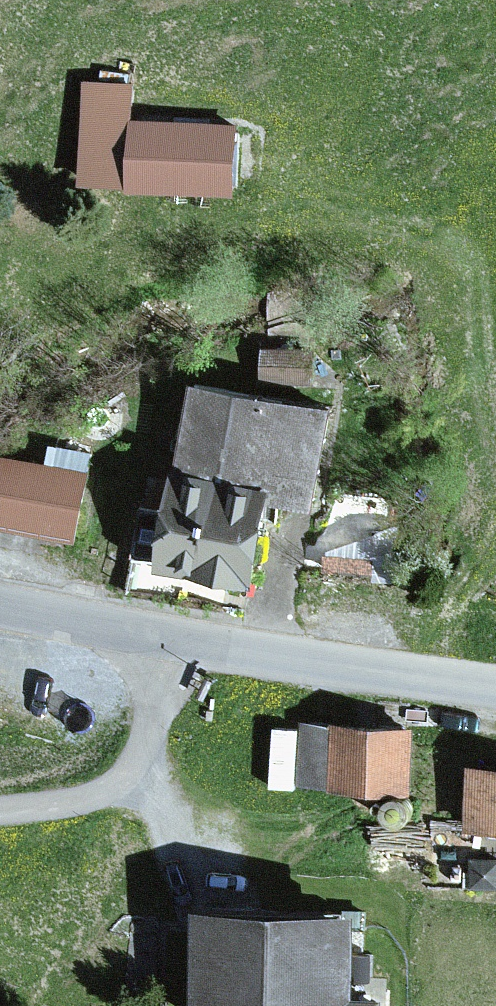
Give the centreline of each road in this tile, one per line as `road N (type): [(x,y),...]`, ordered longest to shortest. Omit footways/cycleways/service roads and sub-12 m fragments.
road 1 (tertiary): [(495,686),(189,643),(0,604)]

